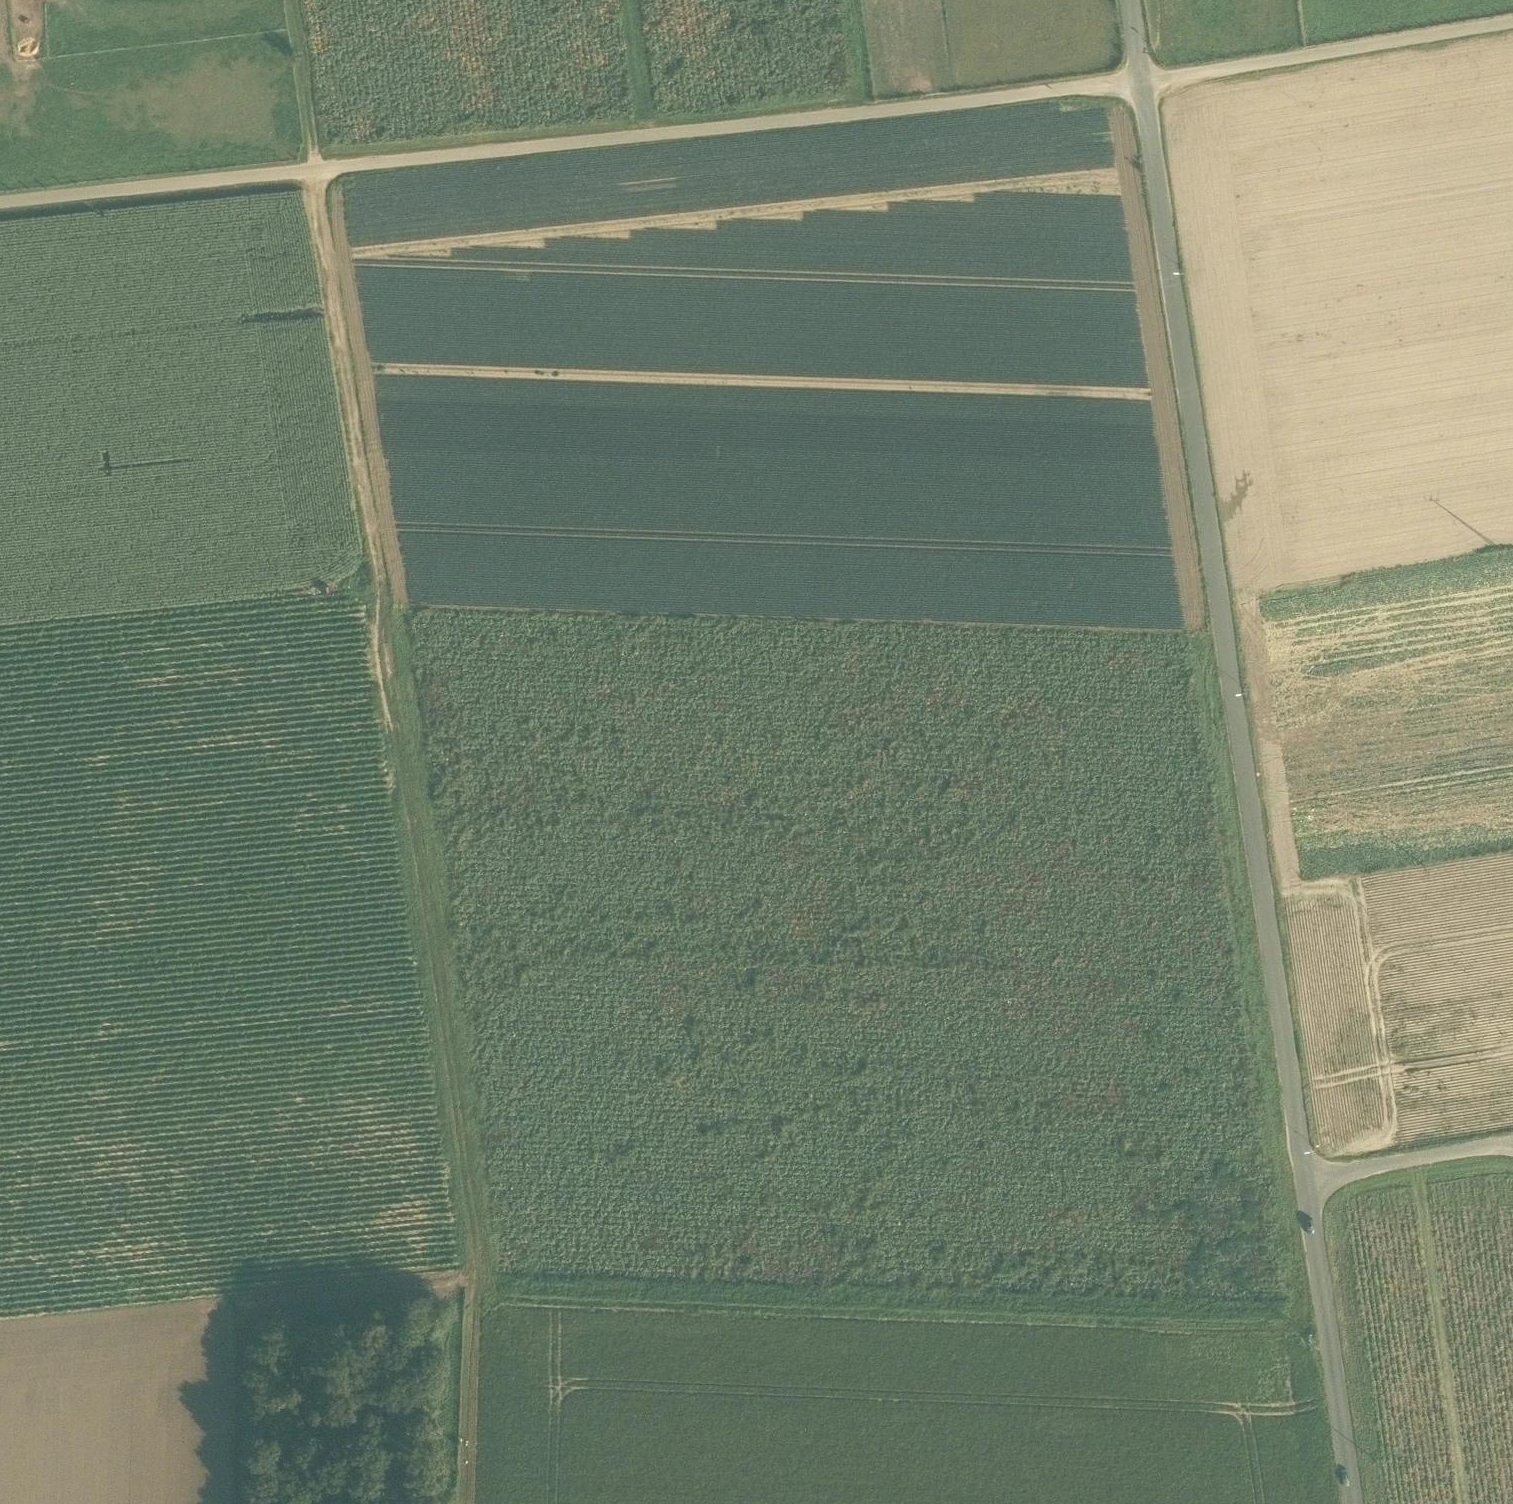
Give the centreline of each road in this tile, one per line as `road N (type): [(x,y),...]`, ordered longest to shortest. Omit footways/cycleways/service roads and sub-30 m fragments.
road 1 (track): [(0,203),(1142,83),(1512,19)]
road 2 (unclassified): [(1131,0),(1352,1503)]
road 3 (track): [(1304,1178),(1512,1143)]
road 4 (track): [(314,170),(291,0)]

